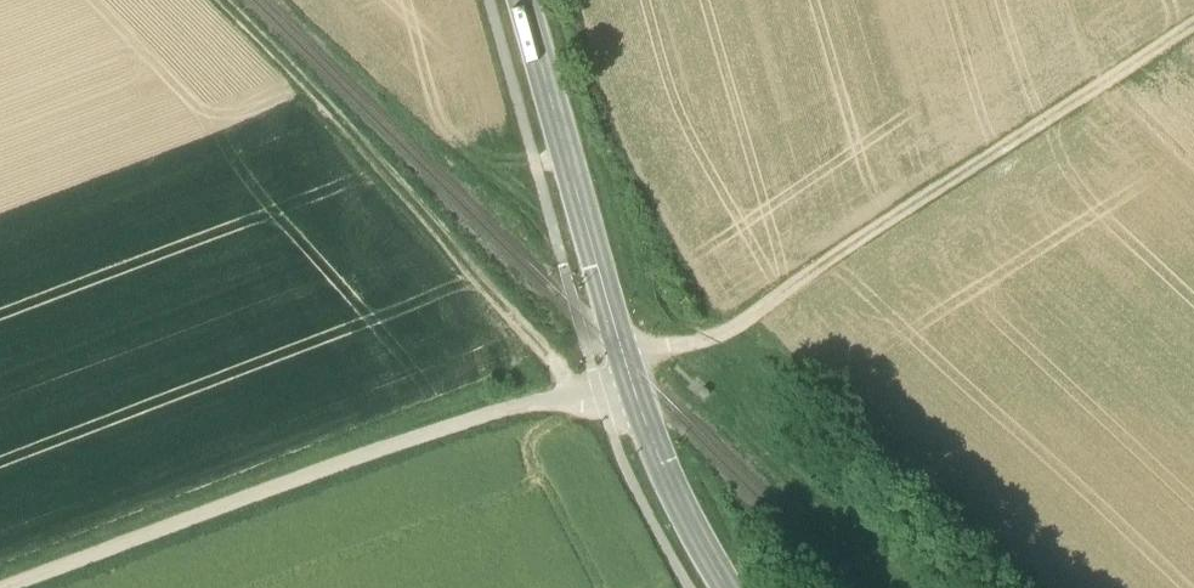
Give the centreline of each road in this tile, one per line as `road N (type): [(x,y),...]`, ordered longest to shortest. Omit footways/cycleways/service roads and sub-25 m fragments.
road 1 (track): [(621,350),(719,341),(1193,26)]
road 2 (track): [(9,587),(401,440),(542,403),(634,391)]
road 3 (secondary): [(729,587),(661,468),(522,0)]
road 4 (track): [(569,402),(558,366),(221,0)]

